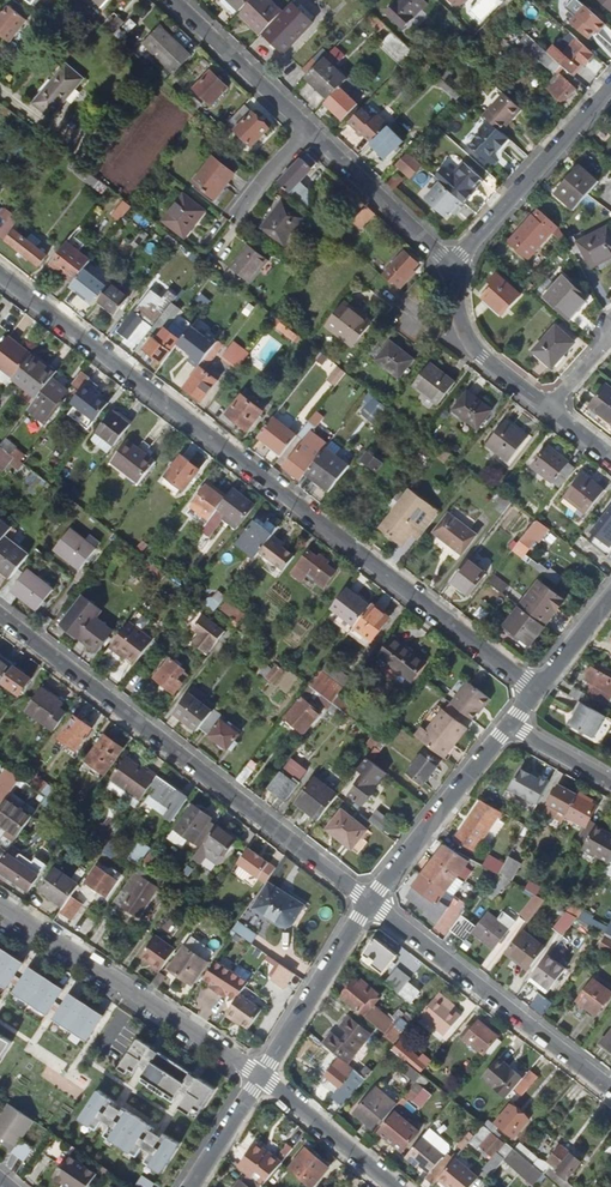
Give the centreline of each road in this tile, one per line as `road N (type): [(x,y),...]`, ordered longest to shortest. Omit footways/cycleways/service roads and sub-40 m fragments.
road 1 (residential): [(0,275),(536,689)]
road 2 (residential): [(0,616),(370,903)]
road 3 (residential): [(260,1075),(0,903)]
road 4 (residential): [(370,903),(610,1087)]
road 5 (residential): [(610,86),(451,264)]
road 6 (residential): [(370,903),(510,723)]
road 7 (residential): [(260,1075),(370,903)]
road 8 (residential): [(451,264),(310,128)]
road 9 (residential): [(310,128),(175,0)]
road 10 (residential): [(394,1186),(260,1075)]
road 11 (residential): [(190,1186),(260,1075)]

